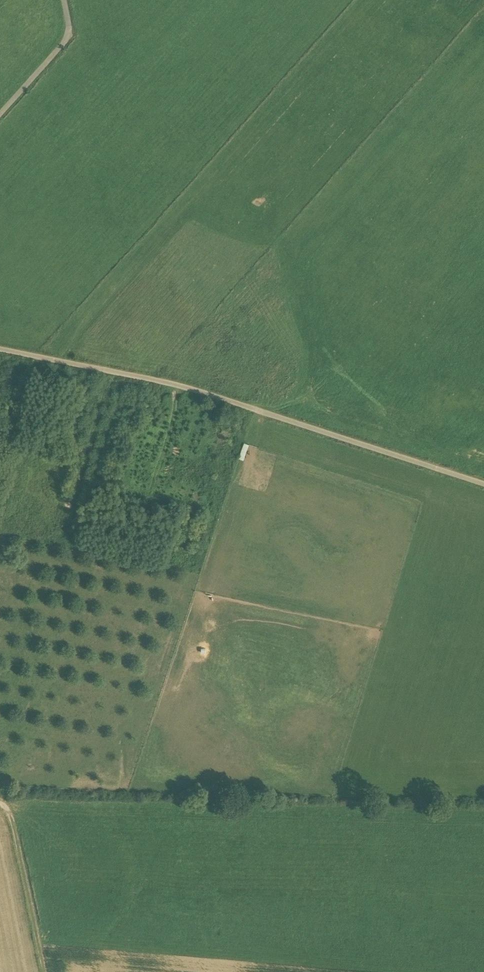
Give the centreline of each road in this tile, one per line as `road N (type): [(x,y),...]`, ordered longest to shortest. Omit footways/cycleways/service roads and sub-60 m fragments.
road 1 (track): [(0,353),(177,389),(483,487)]
road 2 (track): [(0,802),(9,810),(45,971)]
road 3 (track): [(69,0),(77,42),(0,128)]

